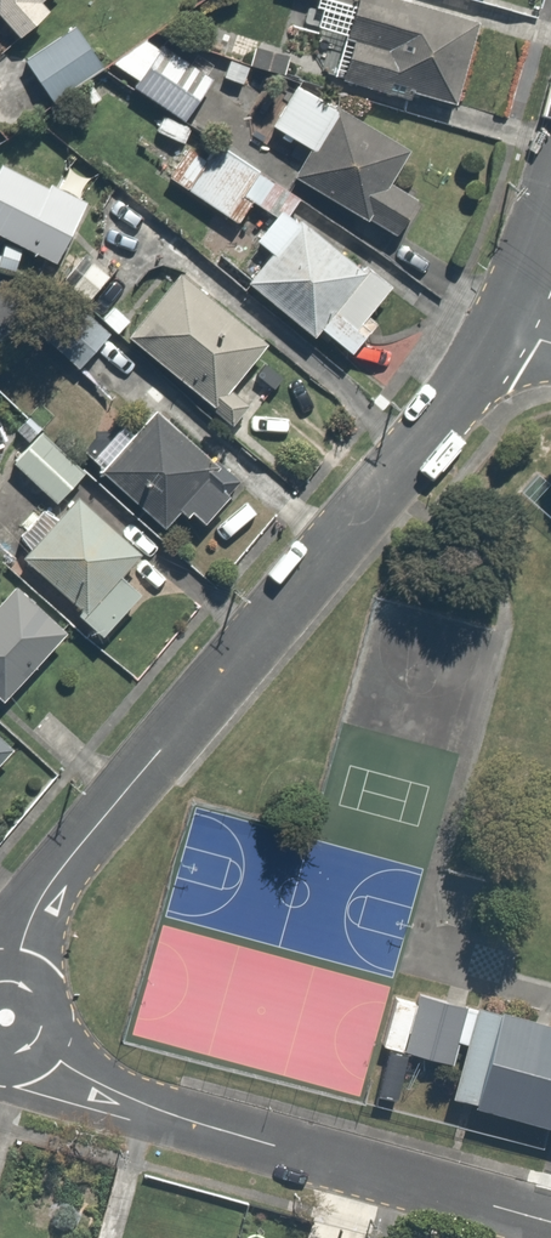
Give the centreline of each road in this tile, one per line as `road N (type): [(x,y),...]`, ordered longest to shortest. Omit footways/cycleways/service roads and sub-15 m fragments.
road 1 (residential): [(15,971),(53,876),(507,329)]
road 2 (residential): [(550,1224),(133,1100),(41,1048)]
road 3 (residential): [(550,200),(507,329)]

